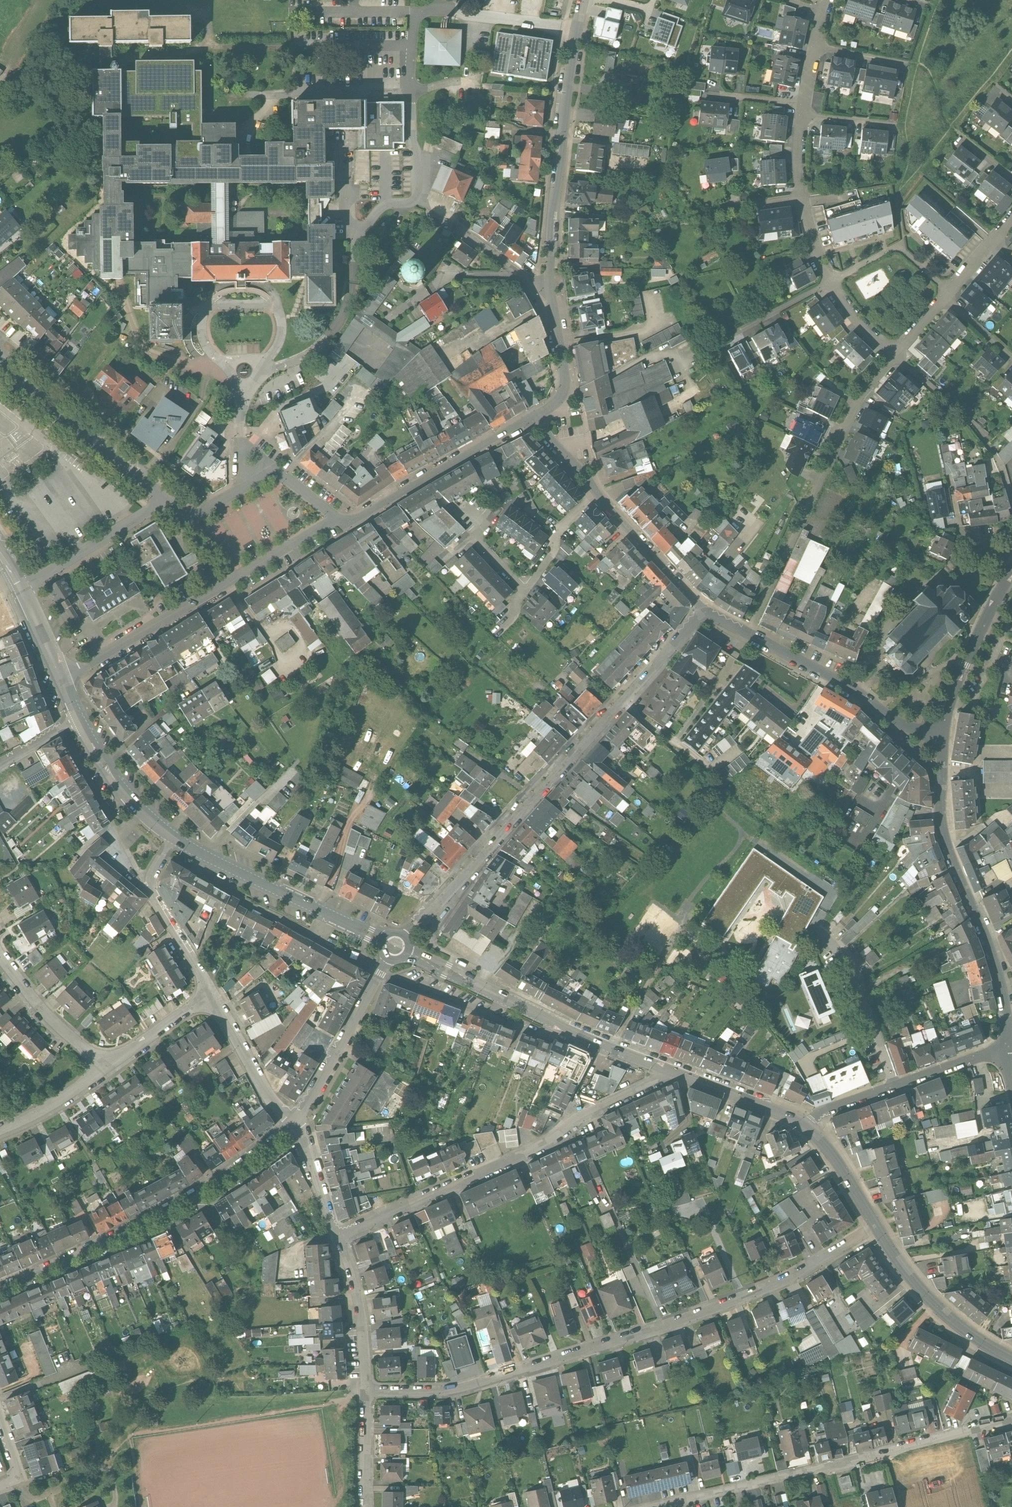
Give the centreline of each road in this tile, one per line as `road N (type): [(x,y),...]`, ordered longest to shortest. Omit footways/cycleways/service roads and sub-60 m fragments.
road 1 (residential): [(875,1223),(820,1261),(699,1314),(465,1385),(367,1387)]
road 2 (residential): [(340,1240),(535,1153),(673,1077)]
road 3 (residential): [(1011,1420),(659,1506)]
road 4 (residential): [(295,1127),(173,1208),(0,1291)]
road 5 (residential): [(394,949),(622,702)]
road 6 (residential): [(941,738),(942,833),(988,943),(1007,1047)]
road 7 (residential): [(337,519),(63,680)]
road 8 (residential): [(673,1077),(394,949)]
road 9 (residential): [(551,291),(554,200),(585,0)]
road 10 (residential): [(707,610),(888,716),(941,738)]
road 11 (residential): [(394,949),(171,839)]
road 12 (residential): [(534,417),(353,521),(337,519)]
road 13 (residential): [(166,501),(0,358)]
road 14 (residential): [(394,949),(295,1127)]
road 15 (residential): [(1011,1360),(917,1286),(875,1223)]
road 16 (residential): [(941,738),(954,690),(1011,574)]
road 17 (residential): [(211,996),(152,889),(171,839)]
road 18 (residential): [(22,589),(166,501)]
road 19 (residential): [(895,1086),(856,978),(825,936)]
road 20 (residential): [(707,610),(598,495)]
road 21 (residential): [(211,996),(295,1127)]
road 22 (residential): [(107,1067),(46,1014),(0,957)]
road 23 (residential): [(818,487),(862,395),(896,356)]
road 24 (residential): [(171,839),(137,809),(80,720)]
road 25 (residential): [(340,1240),(362,1307),(367,1387)]
road 26 (residential): [(829,284),(901,250),(939,284),(945,300)]
road 27 (residential): [(808,1127),(673,1077)]
road 28 (residential): [(551,291),(565,393),(534,417)]
road 29 (residential): [(622,702),(707,777),(710,799)]
road 30 (residential): [(896,356),(987,445)]
road 31 (residential): [(211,996),(107,1067)]
road 32 (residential): [(622,702),(707,610)]
road 33 (residential): [(107,1067),(53,1106),(0,1130)]
road 34 (residential): [(295,1127),(340,1240)]
road 35 (residential): [(723,342),(829,284)]
road 36 (residential): [(598,495),(561,527),(524,588)]
road 37 (residential): [(367,1387),(366,1506)]

